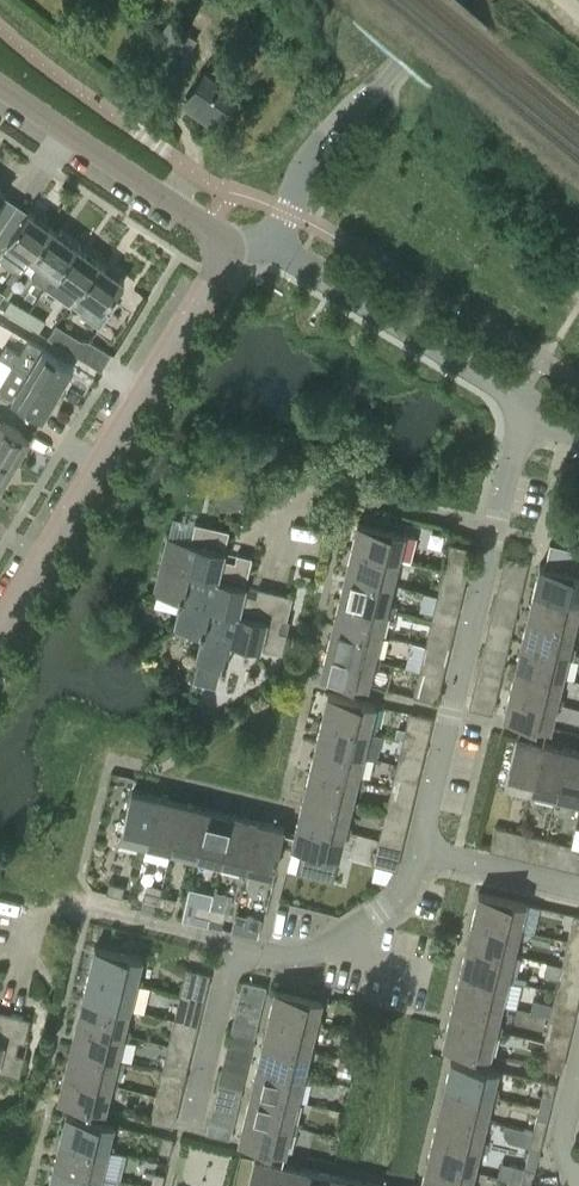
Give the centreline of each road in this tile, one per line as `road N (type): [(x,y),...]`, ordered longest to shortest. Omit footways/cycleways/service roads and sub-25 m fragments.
road 1 (residential): [(419,857),(525,404)]
road 2 (tertiary): [(0,626),(224,270),(227,248)]
road 3 (residential): [(191,1135),(233,953),(292,968),(409,898),(419,857)]
road 4 (tertiary): [(270,245),(319,146),(449,0)]
road 5 (residential): [(525,404),(270,245)]
road 6 (residential): [(227,248),(216,231),(0,87)]
road 7 (residential): [(578,897),(419,857)]

